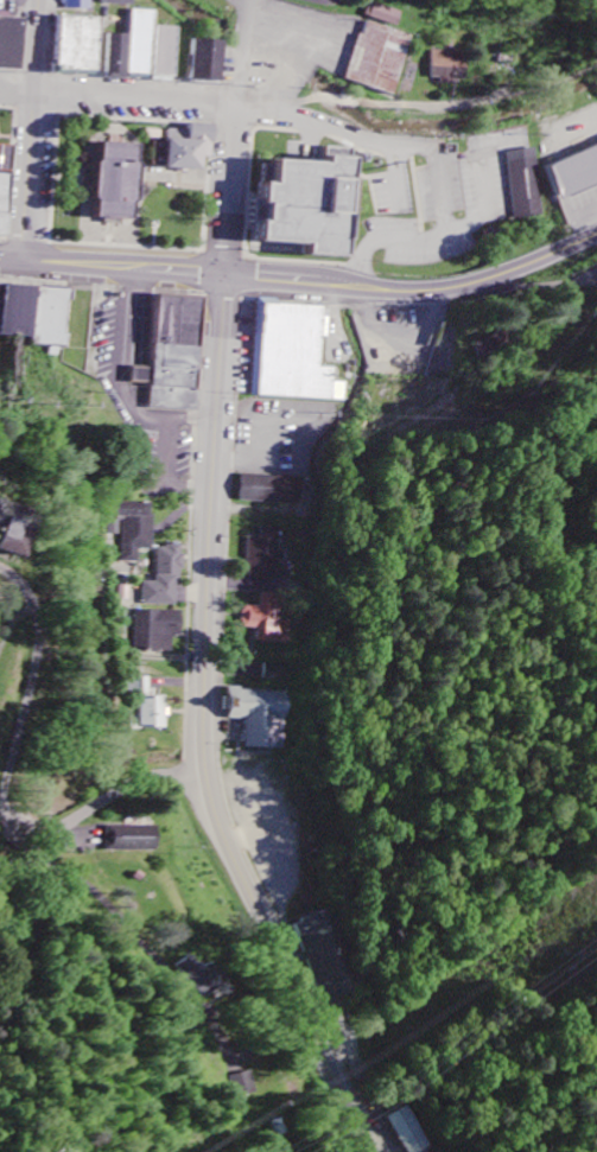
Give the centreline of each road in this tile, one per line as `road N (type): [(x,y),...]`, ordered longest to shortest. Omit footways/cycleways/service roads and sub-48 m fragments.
road 1 (primary): [(379,1151),(282,970),(202,772),(224,273)]
road 2 (primary): [(224,273),(428,288),(520,265),(596,230)]
road 3 (residential): [(239,100),(450,106),(535,90),(596,64)]
road 4 (residential): [(247,11),(224,273)]
road 5 (secondary): [(26,260),(39,0)]
road 6 (residential): [(0,796),(31,644),(19,587),(0,564)]
road 7 (residential): [(0,84),(239,100)]
road 8 (residential): [(202,772),(142,776),(40,830),(9,827),(0,810)]
road 9 (primary): [(26,260),(224,273)]

